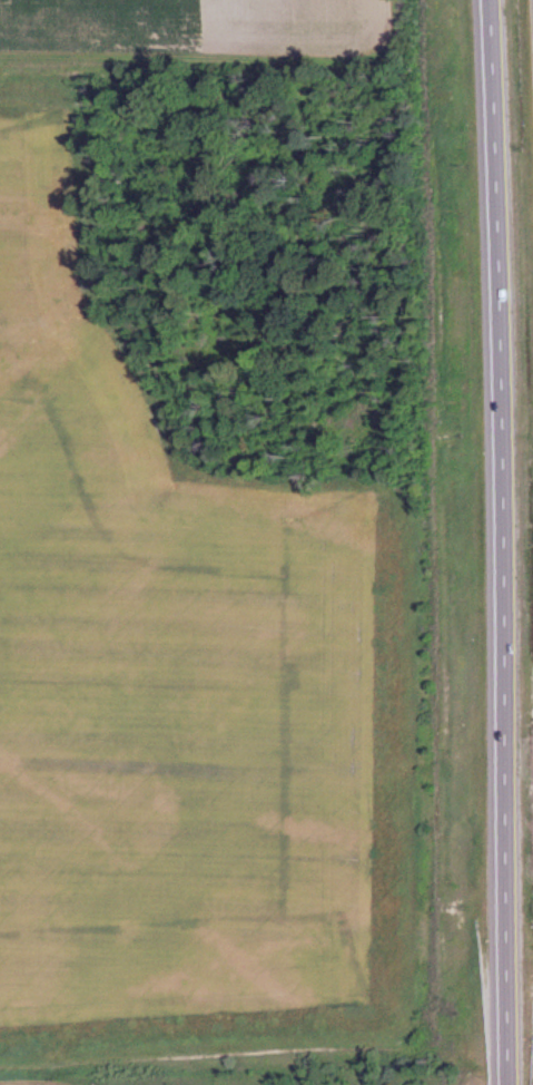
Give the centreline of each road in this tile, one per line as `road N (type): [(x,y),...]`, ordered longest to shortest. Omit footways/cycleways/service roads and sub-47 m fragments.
road 1 (motorway): [(492,0),(508,1084)]

